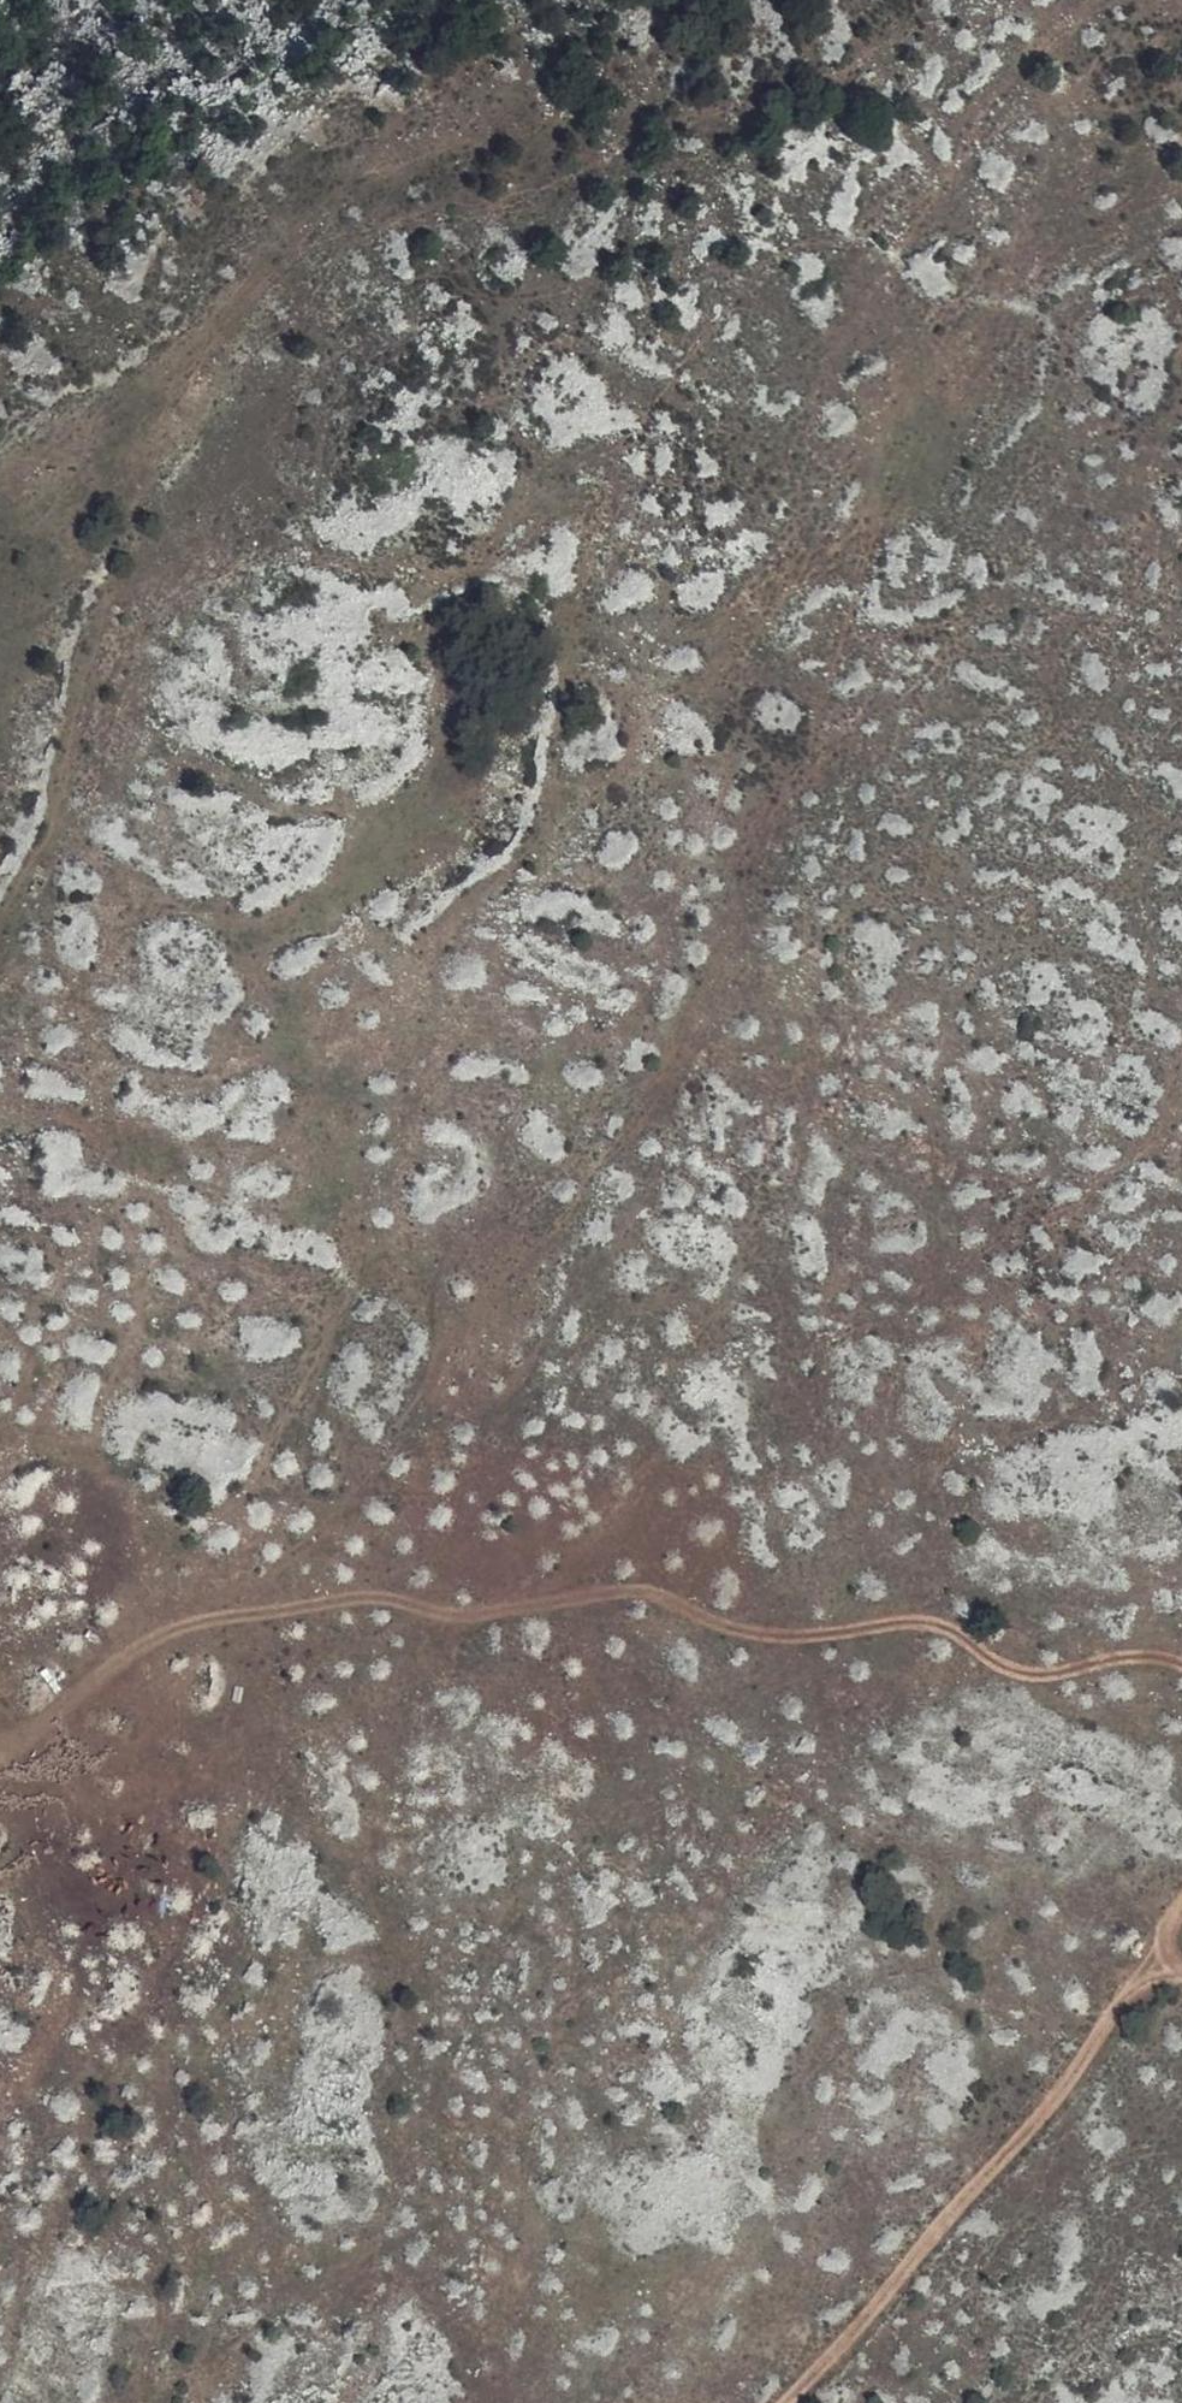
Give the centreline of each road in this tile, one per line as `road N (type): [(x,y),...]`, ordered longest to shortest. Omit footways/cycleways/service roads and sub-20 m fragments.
road 1 (track): [(1181,1664),(1141,1657),(1019,1675),(950,1623),(795,1638),(732,1630),(648,1586),(465,1618),(364,1602),(219,1617),(163,1642),(0,1759)]
road 2 (track): [(770,2402),(1132,2004),(1181,1990)]

